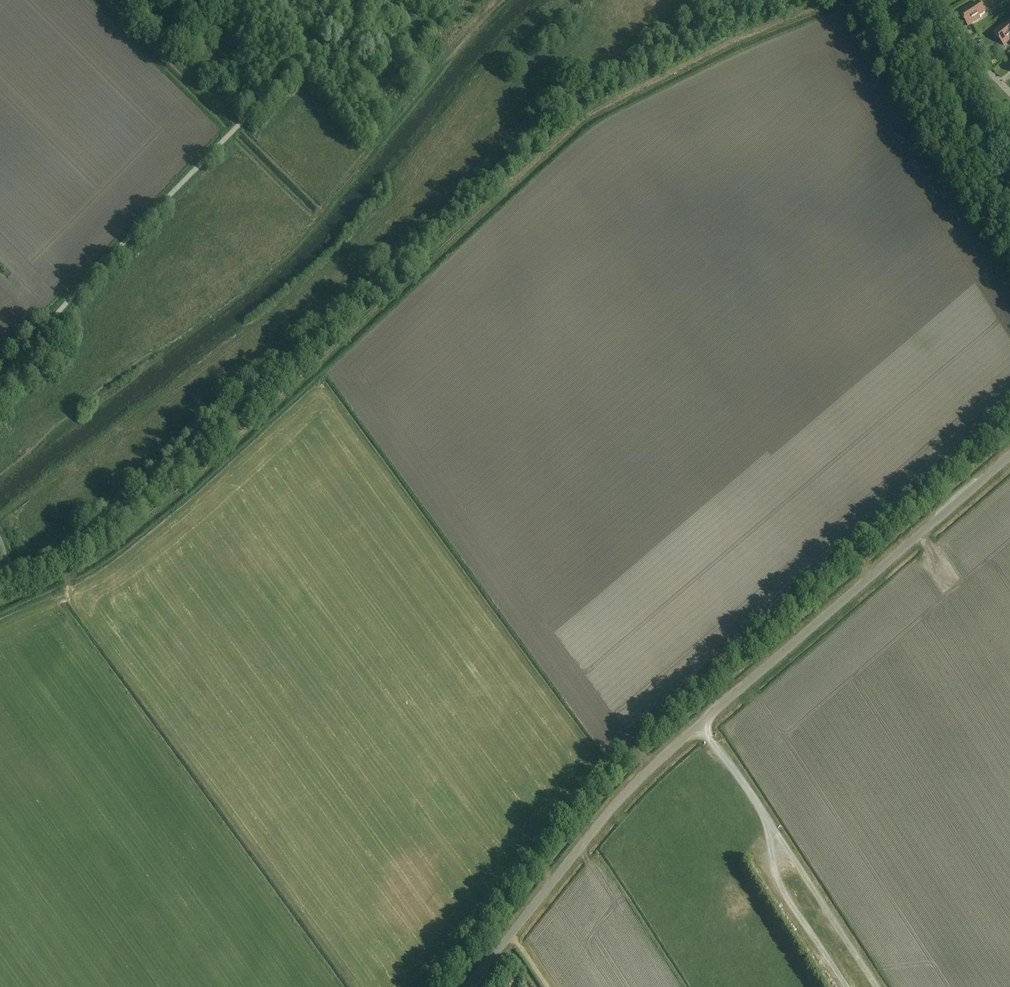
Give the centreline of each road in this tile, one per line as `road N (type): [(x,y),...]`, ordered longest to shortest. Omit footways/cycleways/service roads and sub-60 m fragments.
road 1 (unclassified): [(469,986),(646,773),(1009,457)]
road 2 (track): [(238,125),(110,0)]

